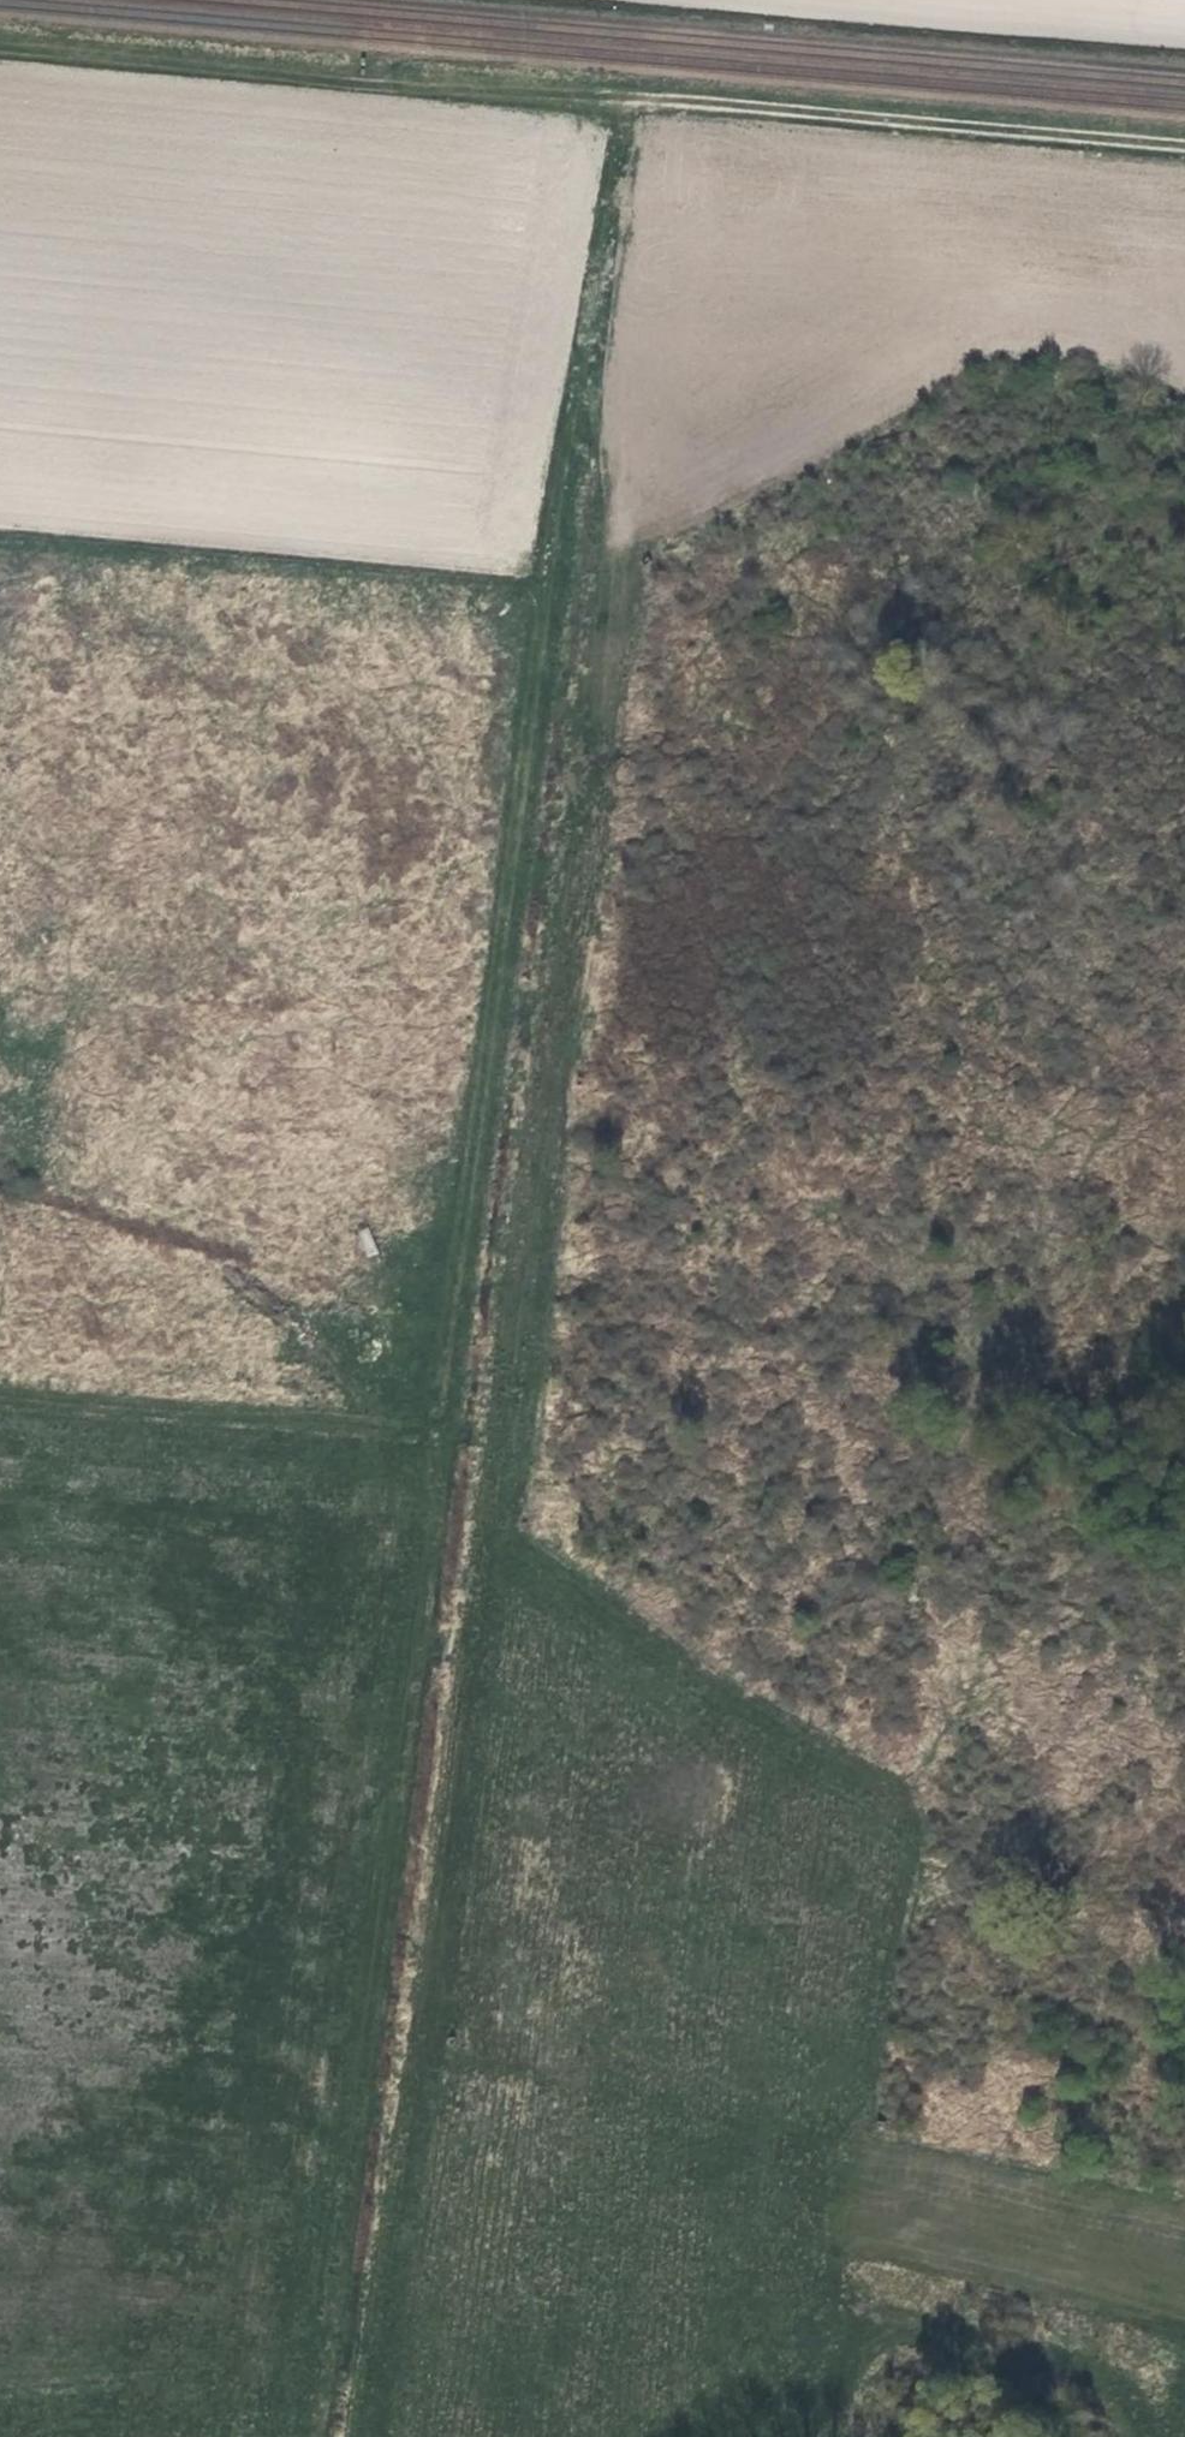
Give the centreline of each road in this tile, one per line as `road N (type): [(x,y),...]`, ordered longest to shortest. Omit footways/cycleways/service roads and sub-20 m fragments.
road 1 (track): [(278,2436),(440,1405),(551,521),(626,114),(656,99),(1184,146)]
road 2 (track): [(867,2323),(1052,2366),(1112,2390),(1130,2416),(1133,2436)]

